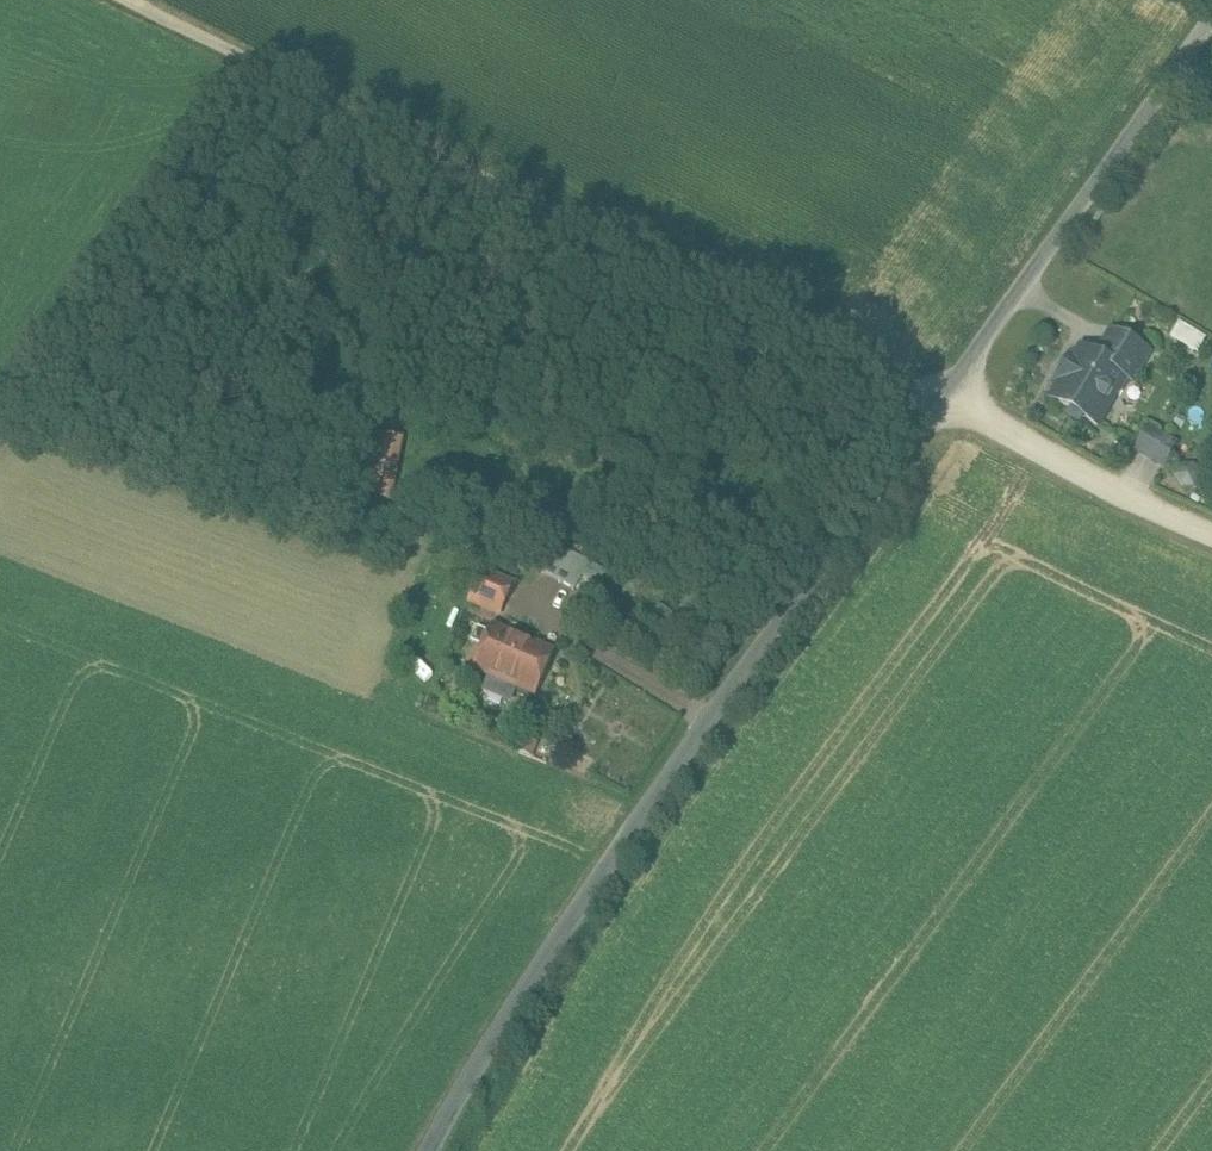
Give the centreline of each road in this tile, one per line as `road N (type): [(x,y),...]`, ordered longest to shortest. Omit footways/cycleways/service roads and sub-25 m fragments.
road 1 (unclassified): [(439,1150),(571,933),(1211,35)]
road 2 (track): [(142,0),(1211,527)]

